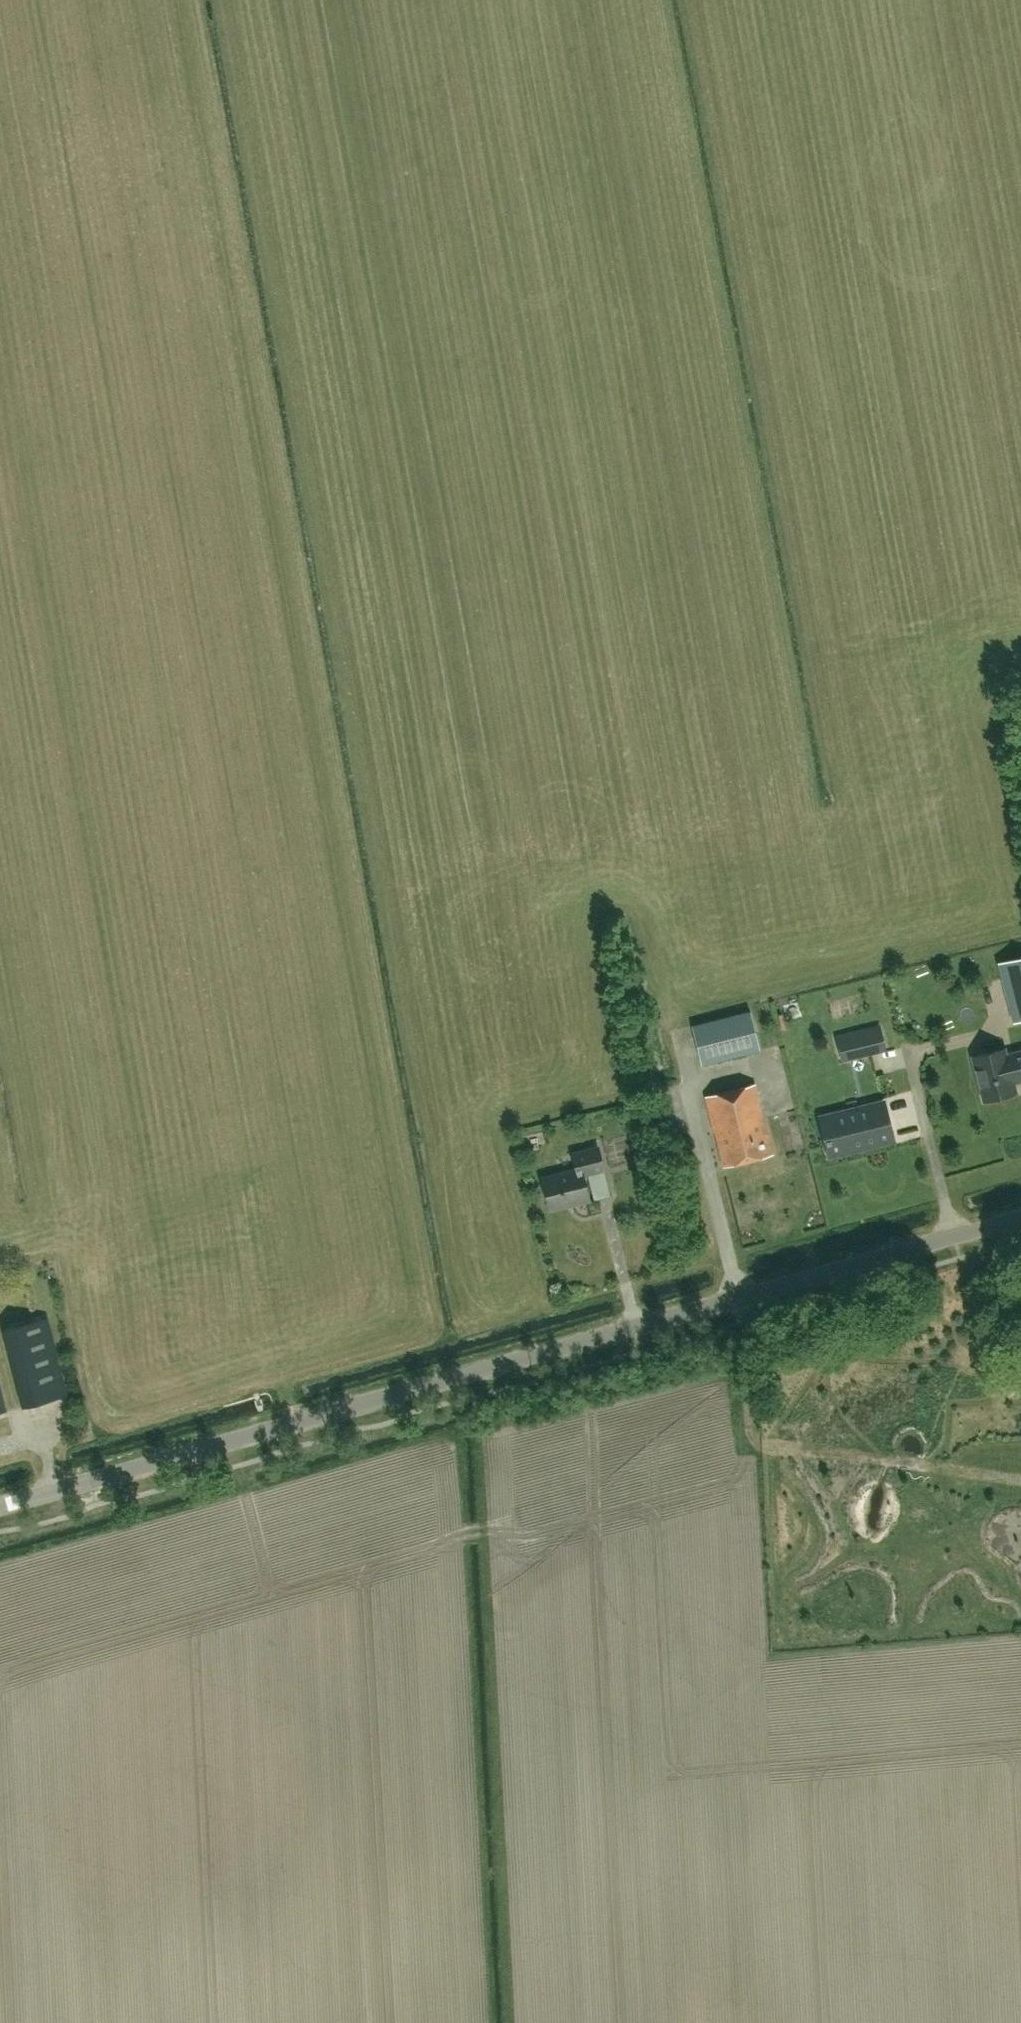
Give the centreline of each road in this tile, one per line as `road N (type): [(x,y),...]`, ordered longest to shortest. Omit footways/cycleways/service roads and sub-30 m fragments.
road 1 (unclassified): [(0,1506),(1020,1213)]

